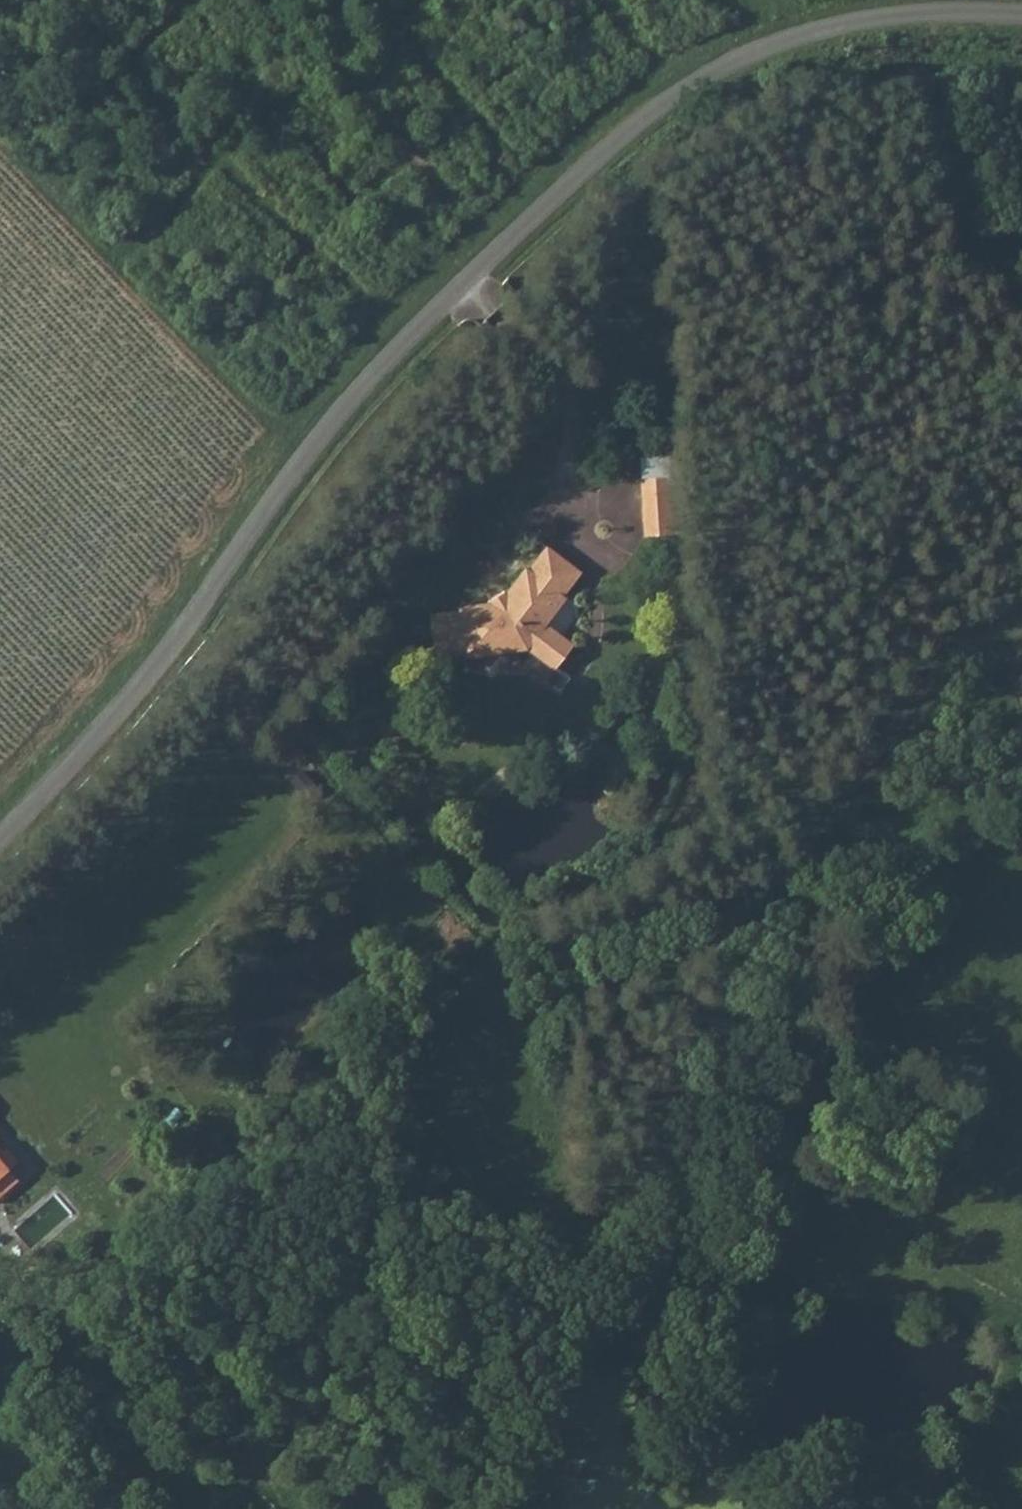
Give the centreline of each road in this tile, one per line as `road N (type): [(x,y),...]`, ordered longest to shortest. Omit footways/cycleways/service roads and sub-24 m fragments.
road 1 (unclassified): [(0,834),(119,709),(268,499),(385,356),(625,128),(709,68),(767,44),(894,19),(1021,17)]

